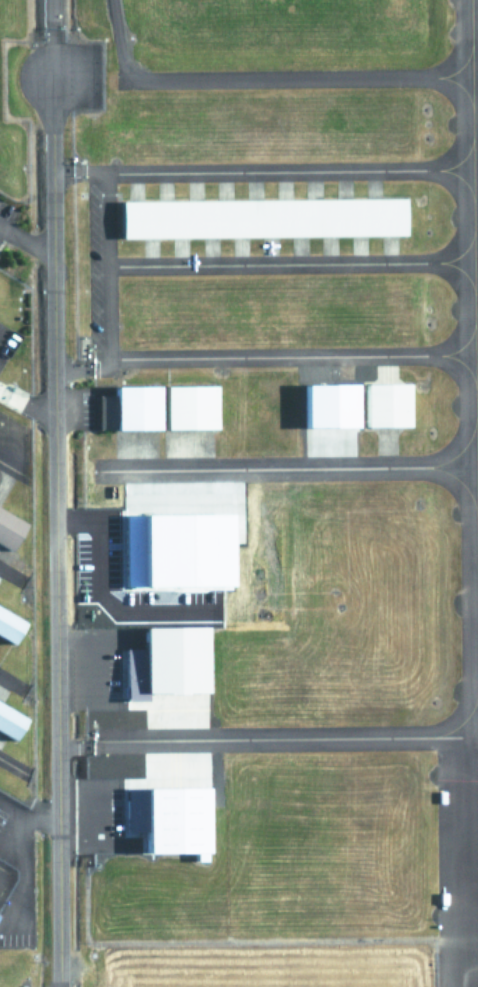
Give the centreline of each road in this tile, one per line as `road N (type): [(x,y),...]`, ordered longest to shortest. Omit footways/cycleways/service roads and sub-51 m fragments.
road 1 (residential): [(60,986),(52,77)]
road 2 (track): [(113,0),(125,78),(470,77)]
road 3 (track): [(53,175),(471,171)]
road 4 (track): [(58,747),(431,743)]
road 5 (track): [(474,464),(103,469)]
road 6 (track): [(105,268),(472,263)]
road 7 (track): [(107,354),(473,353)]

